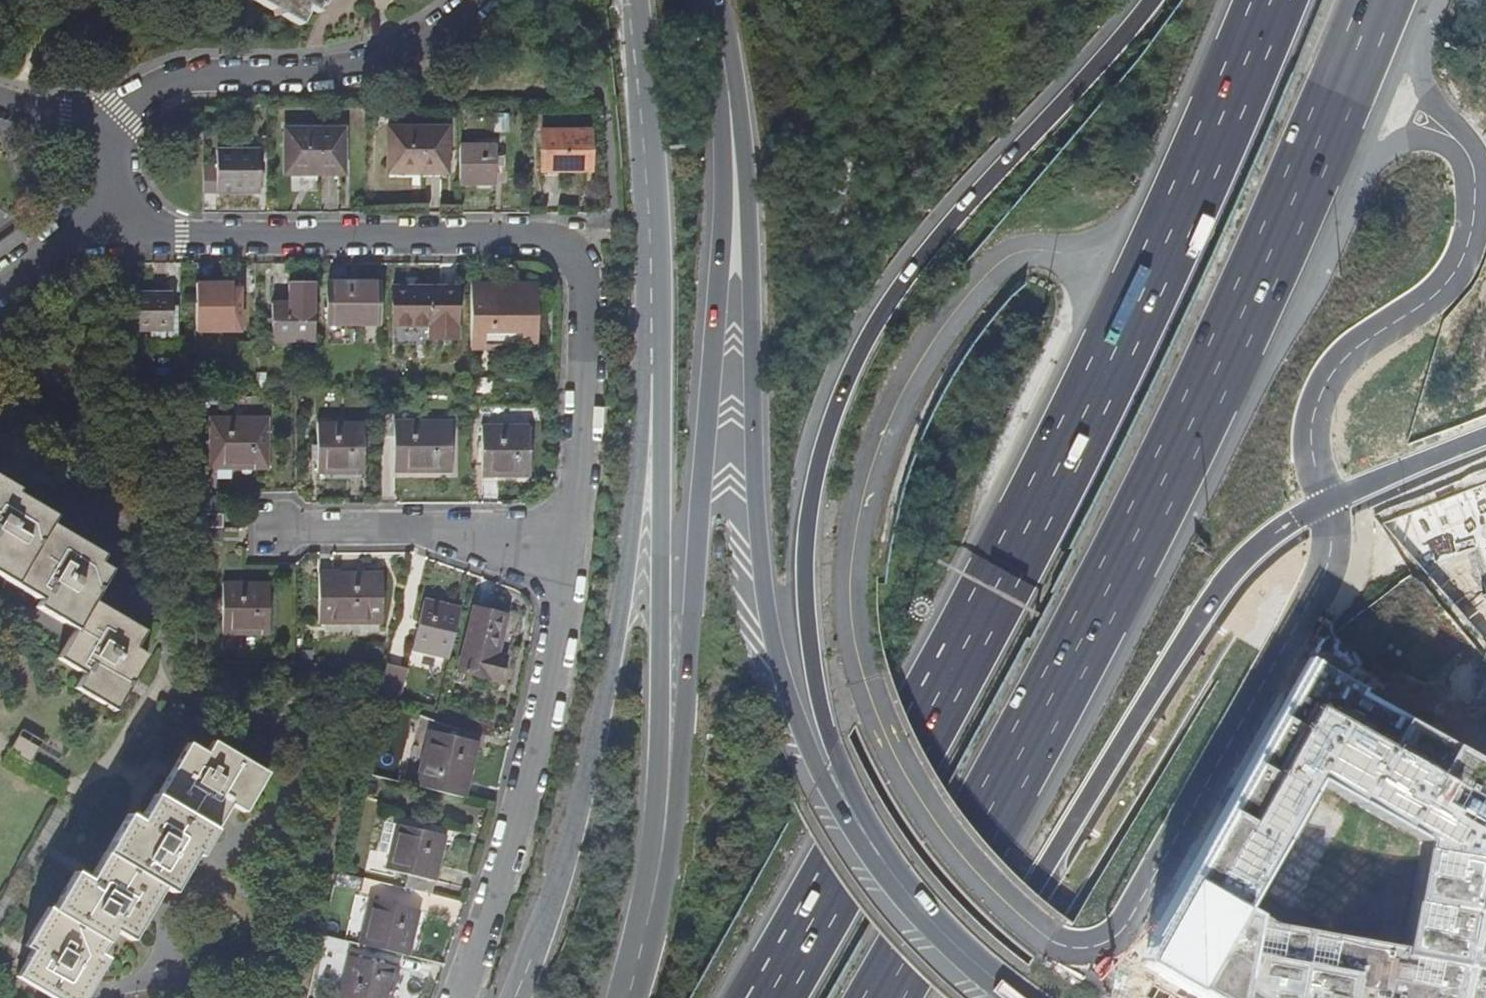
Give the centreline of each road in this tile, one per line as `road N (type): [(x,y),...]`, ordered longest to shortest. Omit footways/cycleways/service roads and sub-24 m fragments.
road 1 (motorway): [(883,997),(1161,489),(1271,267),(1376,0)]
road 2 (motorway): [(1265,0),(1055,459),(774,997)]
road 3 (motorway): [(1152,0),(893,297),(852,363),(823,447),(803,544),(818,699),(845,782),(892,883)]
road 4 (trunk): [(702,0),(720,79),(724,235),(672,854),(646,930)]
road 5 (primary): [(722,0),(746,148),(758,529),(770,627),(823,789),(852,843),(892,883)]
road 6 (residential): [(102,231),(525,238),(559,248),(580,275),(569,534)]
road 7 (unclassified): [(652,377),(595,746),(567,853),(513,997)]
road 8 (motorway): [(969,997),(1209,602),(1253,548),(1326,504)]
road 9 (trunk): [(652,377),(661,541),(646,930)]
road 10 (residential): [(569,534),(520,798),(454,997)]
road 11 (residential): [(478,0),(418,44),(347,70),(170,82),(149,92),(106,139)]
road 12 (primary): [(637,0),(652,377)]
road 13 (residential): [(274,527),(569,534)]
road 14 (primary): [(1326,504),(1485,435)]
road 15 (primary): [(892,883),(940,939),(1015,997)]

